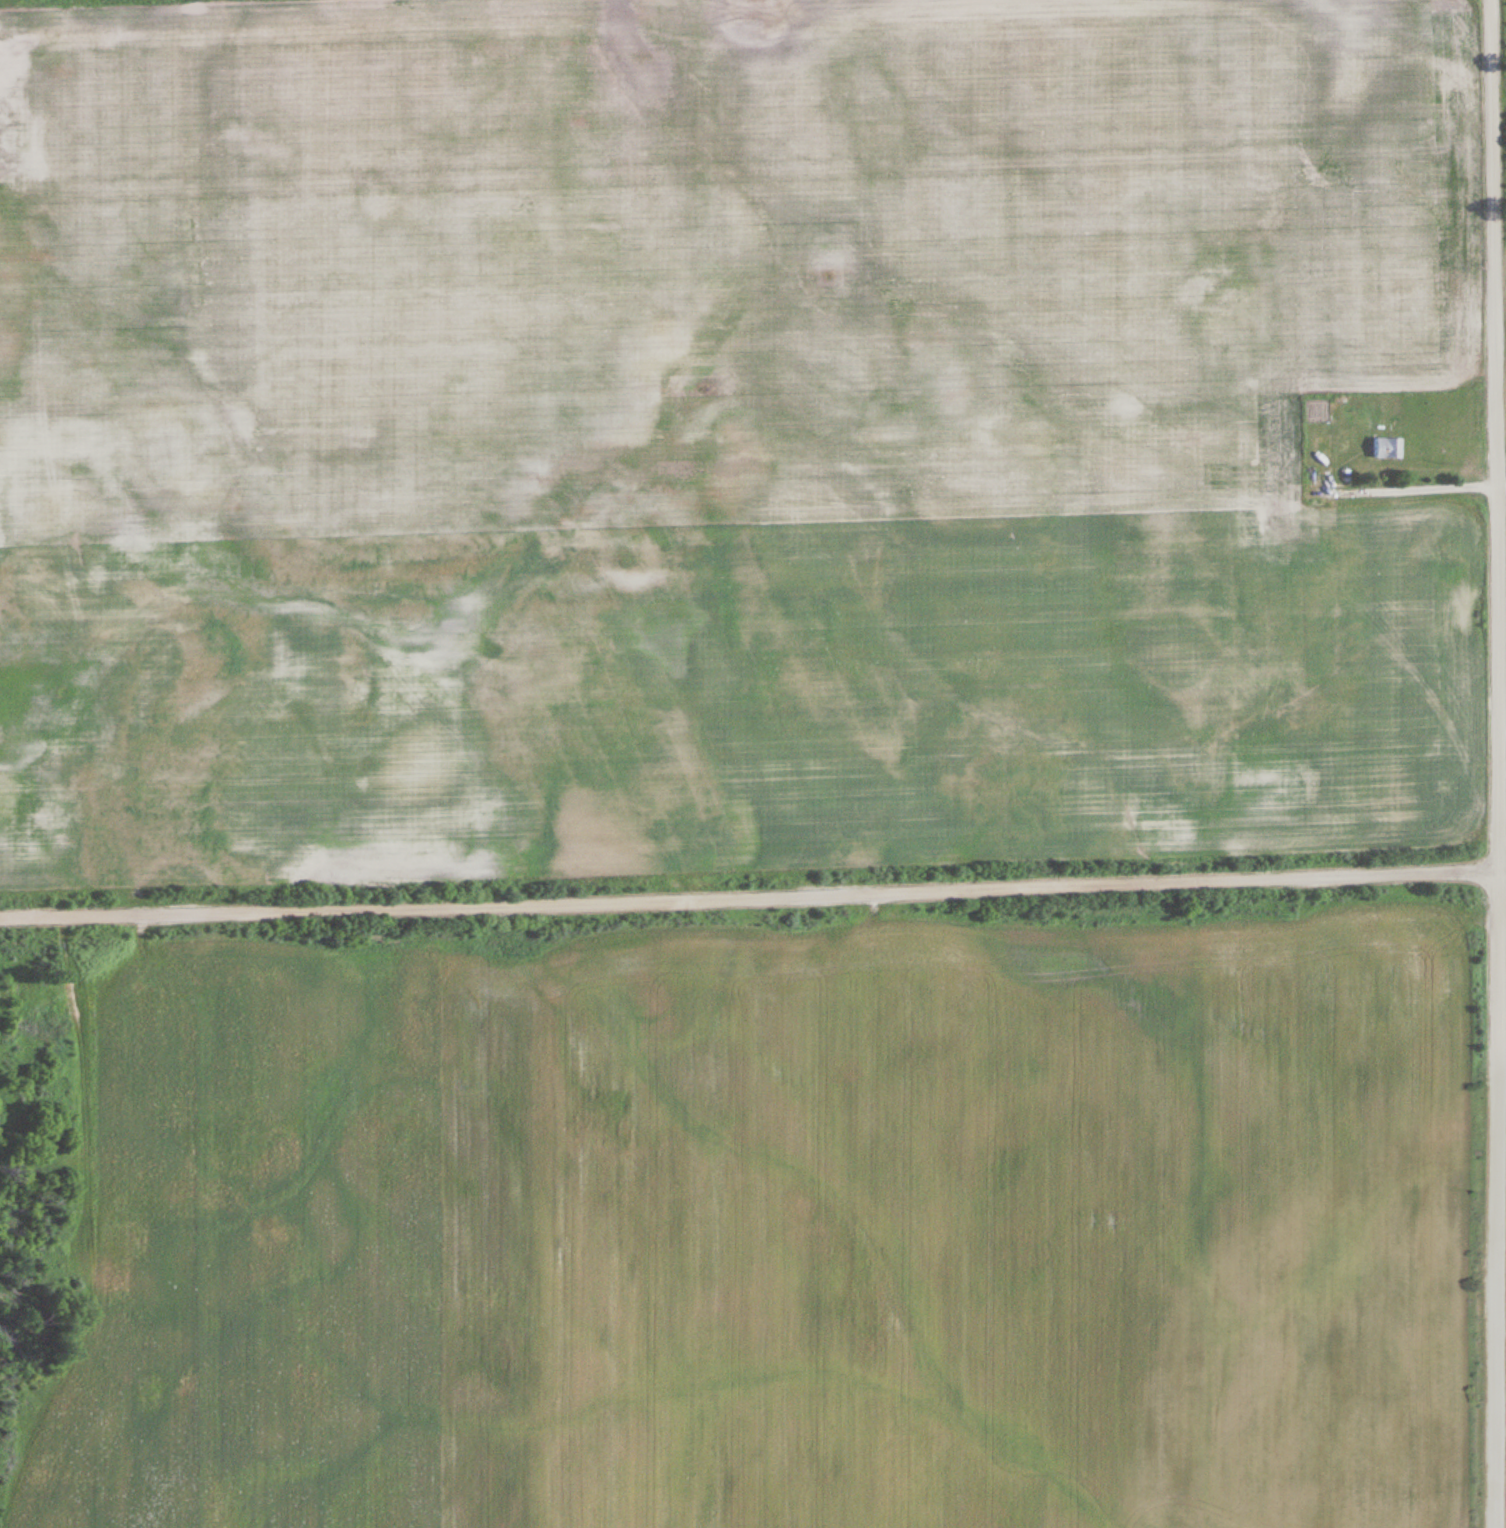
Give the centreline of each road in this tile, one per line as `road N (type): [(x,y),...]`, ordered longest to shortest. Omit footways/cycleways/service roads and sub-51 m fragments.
road 1 (residential): [(1491,0),(1502,867),(1498,1527)]
road 2 (residential): [(1505,867),(309,913),(0,917)]

